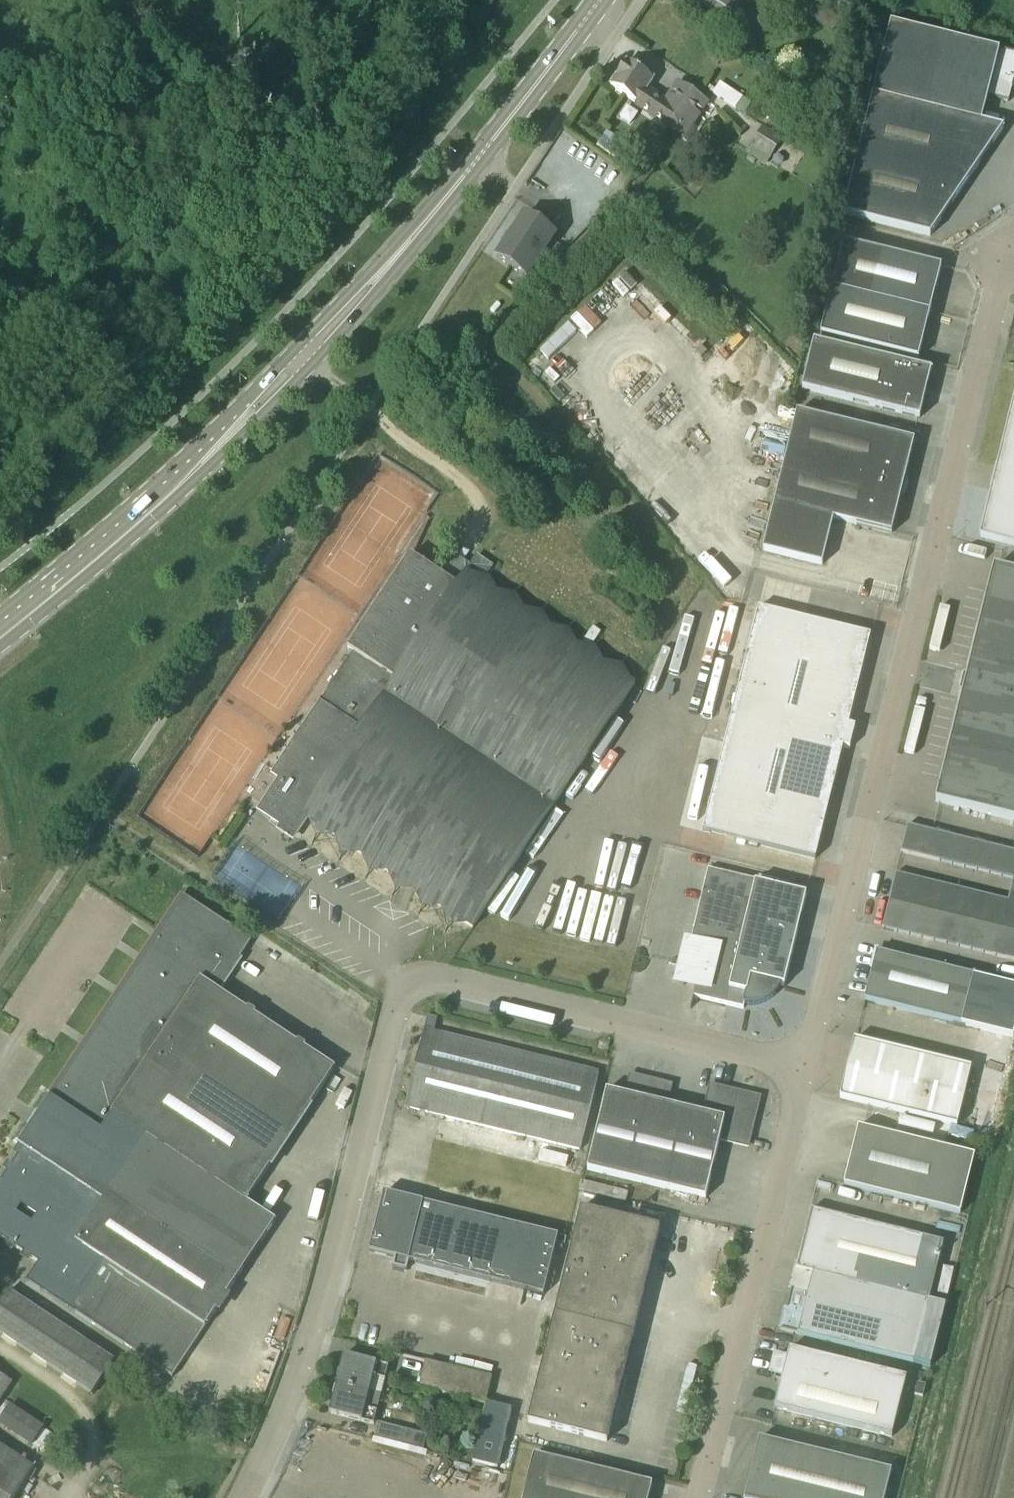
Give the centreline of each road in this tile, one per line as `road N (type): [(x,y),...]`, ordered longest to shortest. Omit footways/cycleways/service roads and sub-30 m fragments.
road 1 (unclassified): [(815,1057),(421,971),(388,1011),(331,1279),(246,1497)]
road 2 (unclassified): [(815,1057),(1013,266)]
road 3 (primary): [(246,416),(367,290),(600,0)]
road 4 (unclassified): [(705,1497),(815,1057)]
road 5 (primary): [(246,416),(0,631)]

